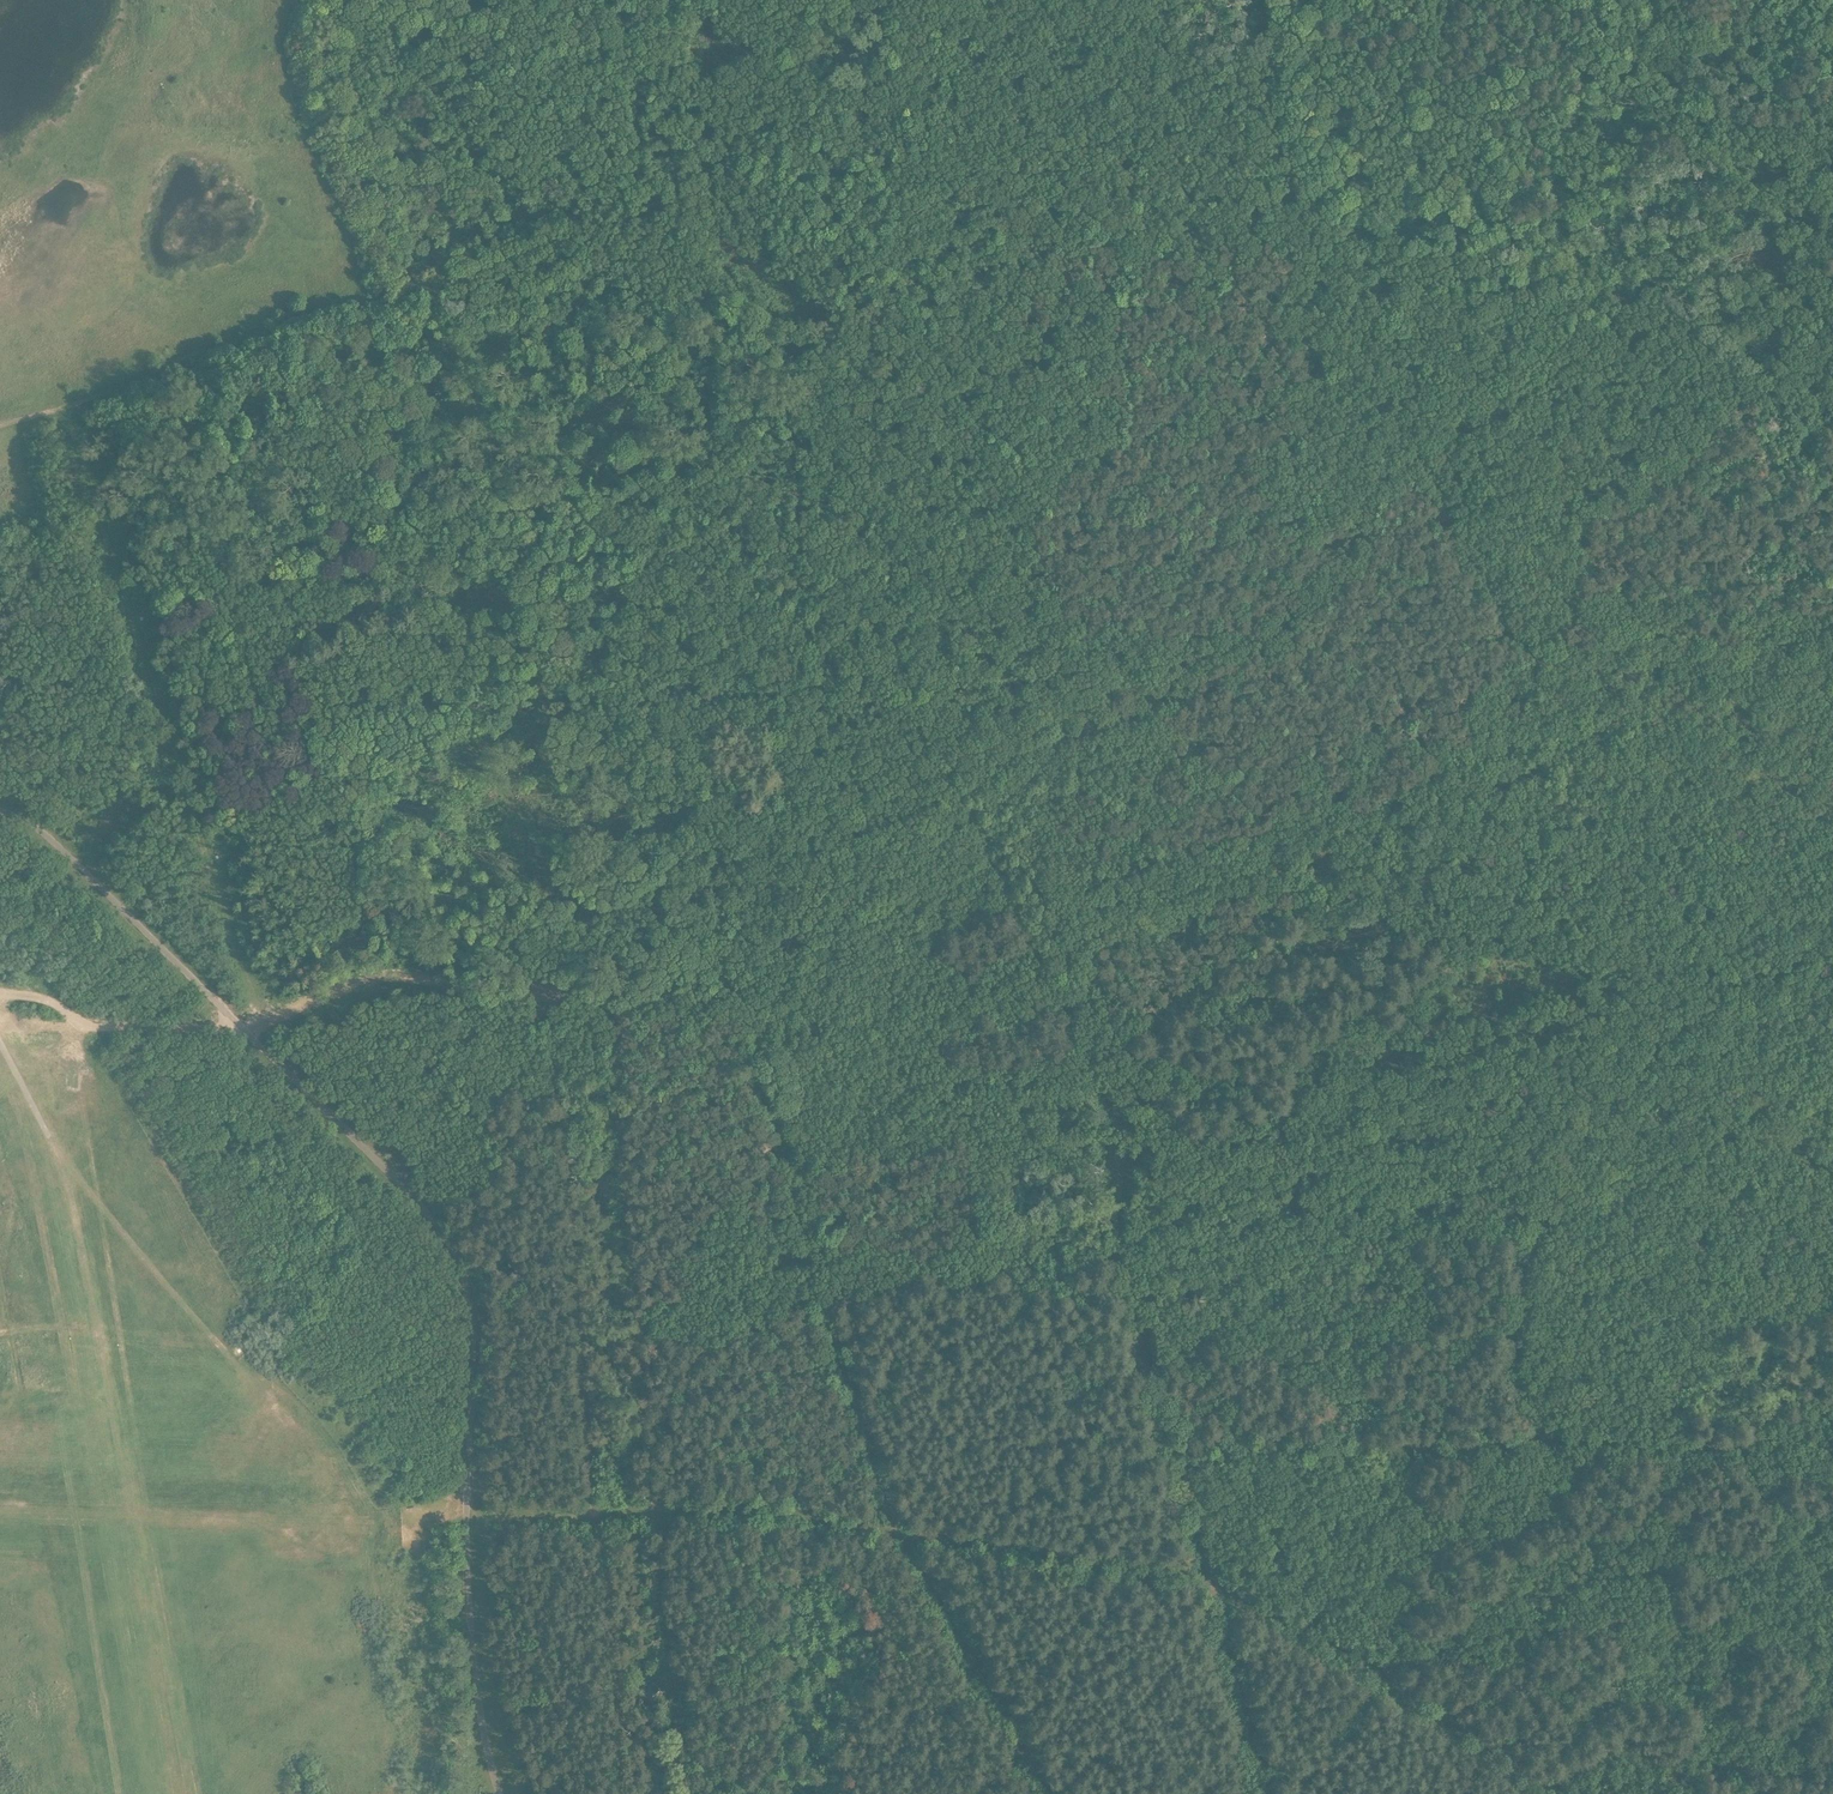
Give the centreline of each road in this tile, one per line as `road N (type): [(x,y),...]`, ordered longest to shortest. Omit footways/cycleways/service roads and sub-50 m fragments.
road 1 (track): [(1217,1572),(793,1511),(469,1509)]
road 2 (track): [(1217,1572),(1452,1709),(1575,1793)]
road 3 (track): [(652,1506),(669,1793)]

